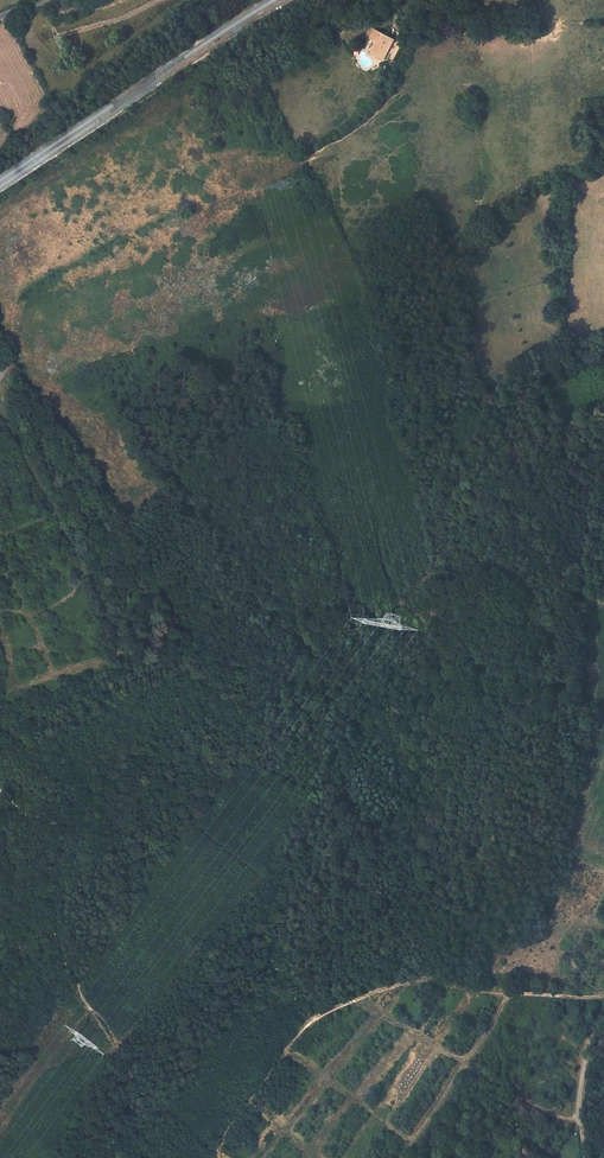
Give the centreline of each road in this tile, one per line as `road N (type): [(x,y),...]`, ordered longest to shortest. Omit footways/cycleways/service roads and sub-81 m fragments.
road 1 (track): [(603,999),(430,981),(324,1014),(265,1076),(214,1157)]

